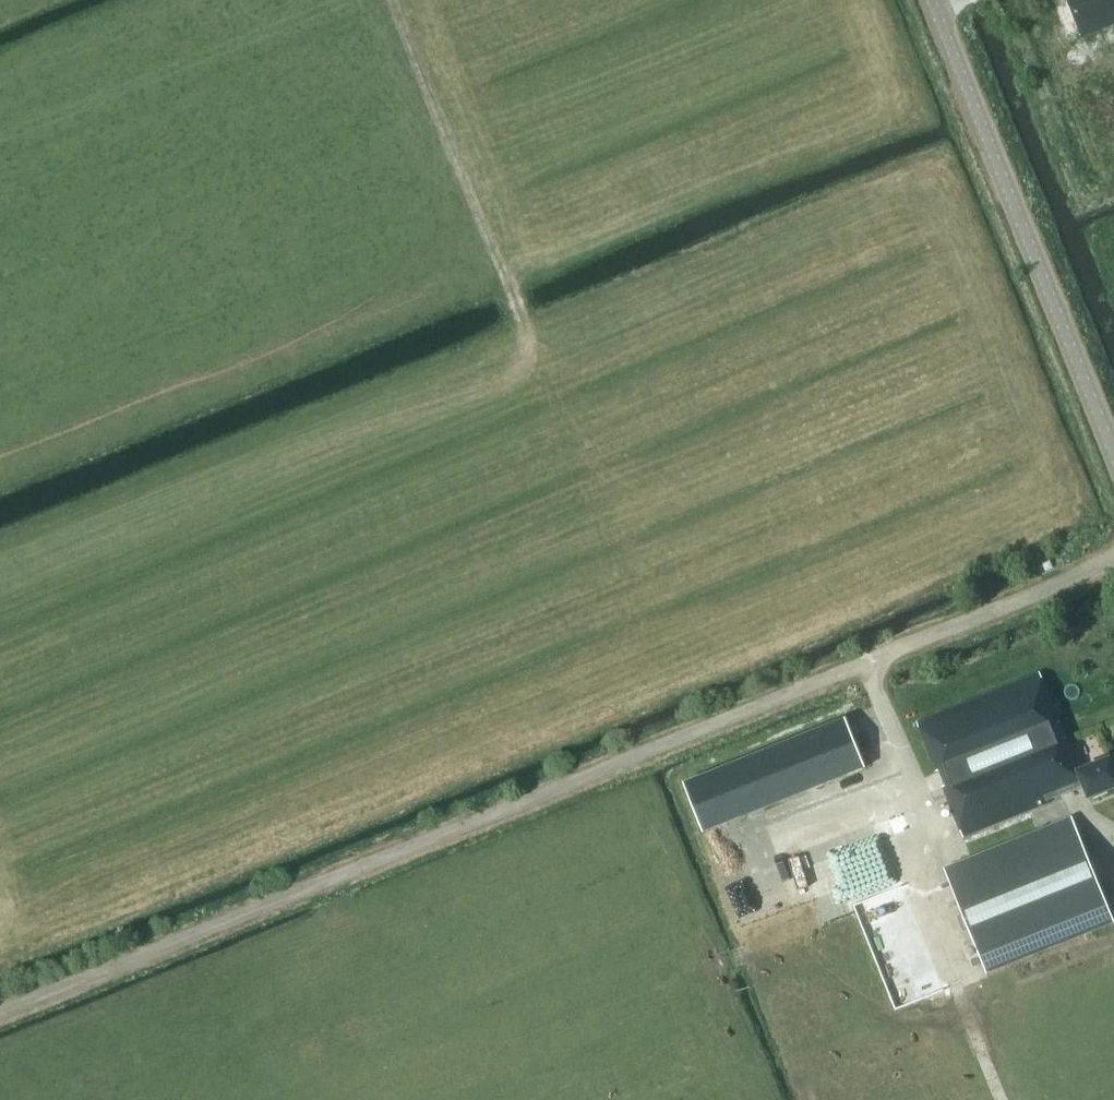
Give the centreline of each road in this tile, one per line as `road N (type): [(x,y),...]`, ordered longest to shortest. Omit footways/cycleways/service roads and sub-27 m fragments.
road 1 (track): [(1113,561),(0,1013)]
road 2 (tertiary): [(1113,452),(932,0)]

